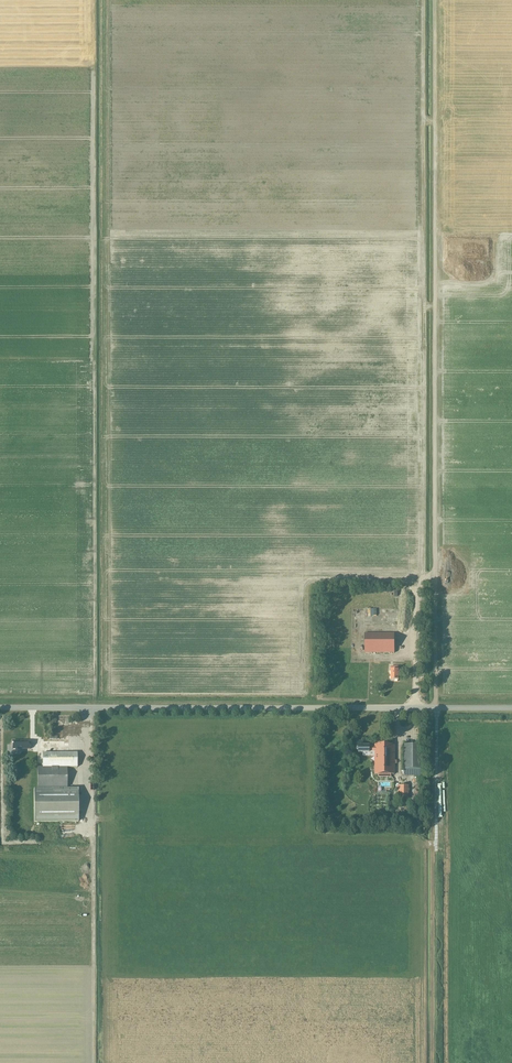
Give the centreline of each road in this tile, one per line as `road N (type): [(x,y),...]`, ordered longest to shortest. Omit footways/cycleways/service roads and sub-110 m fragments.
road 1 (unclassified): [(511,708),(0,708)]
road 2 (track): [(434,849),(435,1062)]

